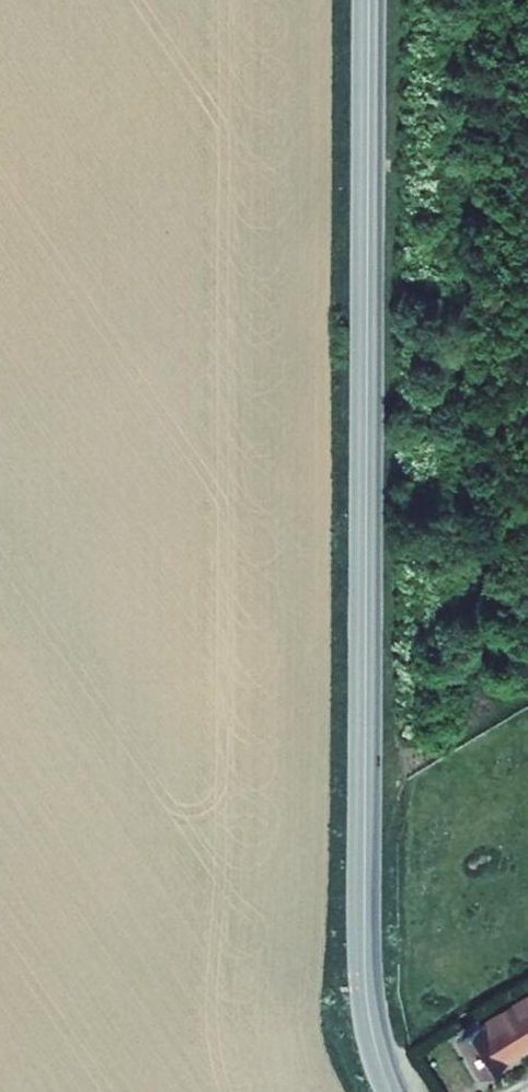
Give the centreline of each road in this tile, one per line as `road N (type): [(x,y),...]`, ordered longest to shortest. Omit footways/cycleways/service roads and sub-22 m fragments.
road 1 (tertiary): [(391,1091),(365,969),(369,0)]

